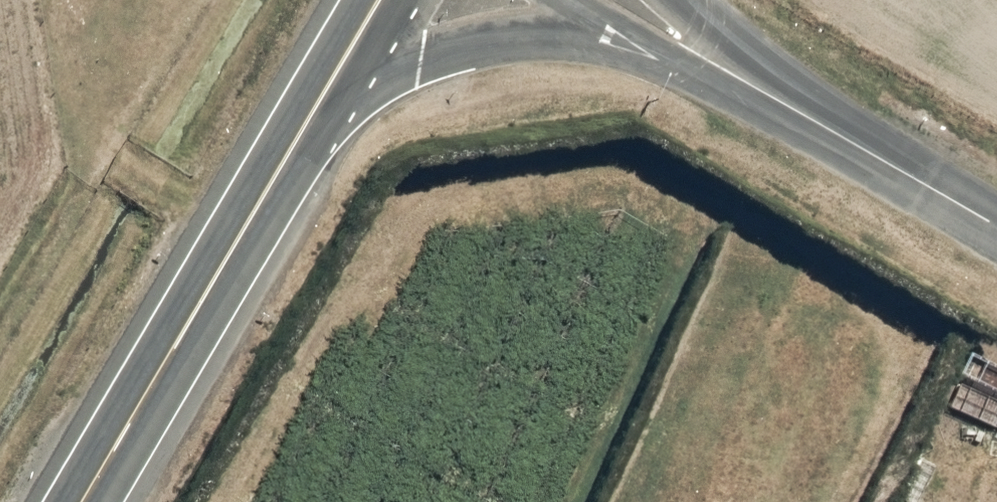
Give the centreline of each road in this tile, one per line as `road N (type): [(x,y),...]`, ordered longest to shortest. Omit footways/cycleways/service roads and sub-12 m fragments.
road 1 (secondary): [(329,91),(88,501)]
road 2 (tertiary): [(672,63),(567,37),(494,41),(329,91)]
road 3 (tertiary): [(808,116),(996,227)]
road 4 (tertiary): [(686,0),(808,116)]
road 5 (tertiary): [(808,116),(672,63)]

